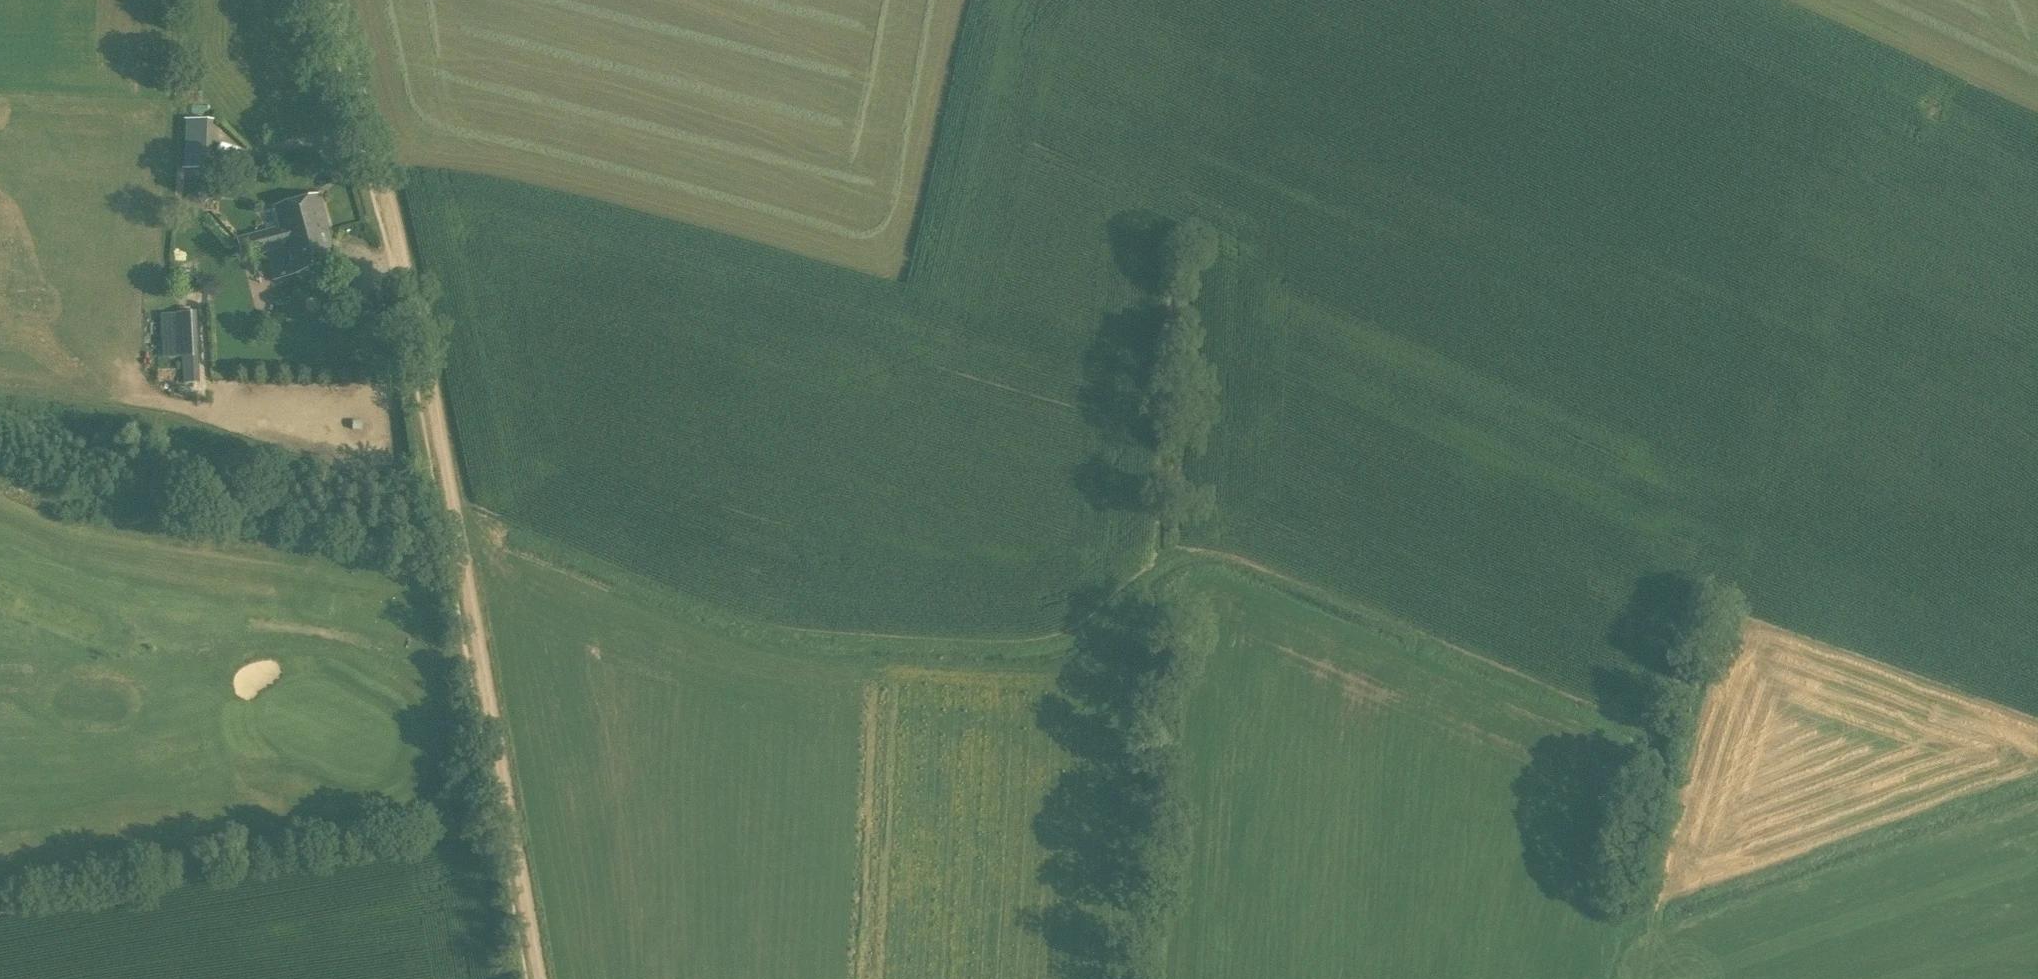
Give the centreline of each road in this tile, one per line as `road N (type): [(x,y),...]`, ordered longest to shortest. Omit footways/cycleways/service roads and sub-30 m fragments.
road 1 (track): [(322,0),(439,477),(535,978)]

